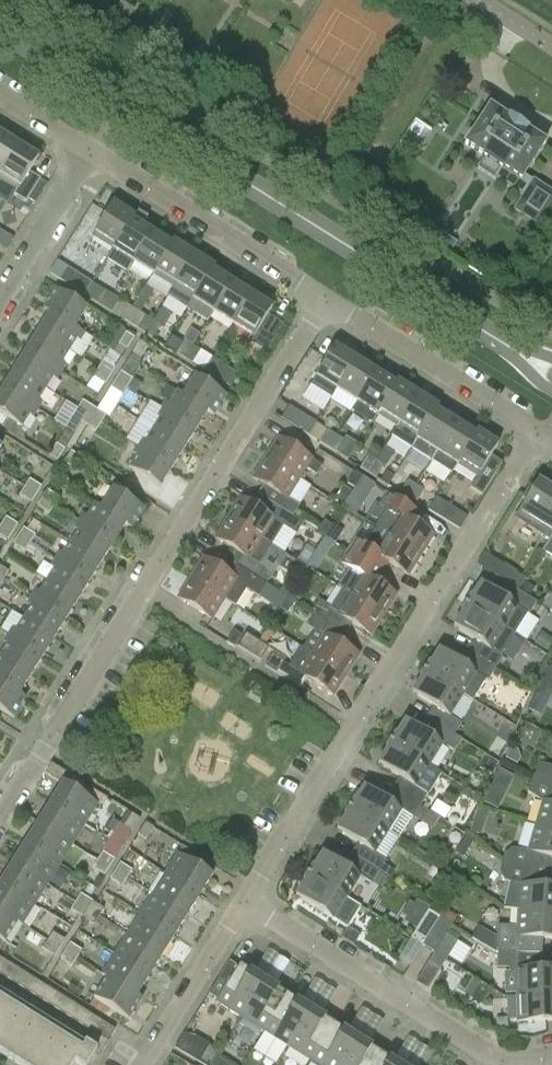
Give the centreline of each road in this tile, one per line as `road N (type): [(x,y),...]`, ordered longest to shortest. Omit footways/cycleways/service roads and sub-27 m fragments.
road 1 (residential): [(0,806),(321,299)]
road 2 (residential): [(245,899),(545,434)]
road 3 (tertiary): [(551,370),(128,99)]
road 4 (residential): [(245,899),(472,1046),(506,1058),(551,1055)]
road 5 (residential): [(321,299),(95,155)]
road 6 (residential): [(545,434),(321,299)]
road 7 (residential): [(136,1064),(245,899)]
road 8 (residential): [(0,299),(95,155)]
road 9 (tertiary): [(128,99),(0,9)]

